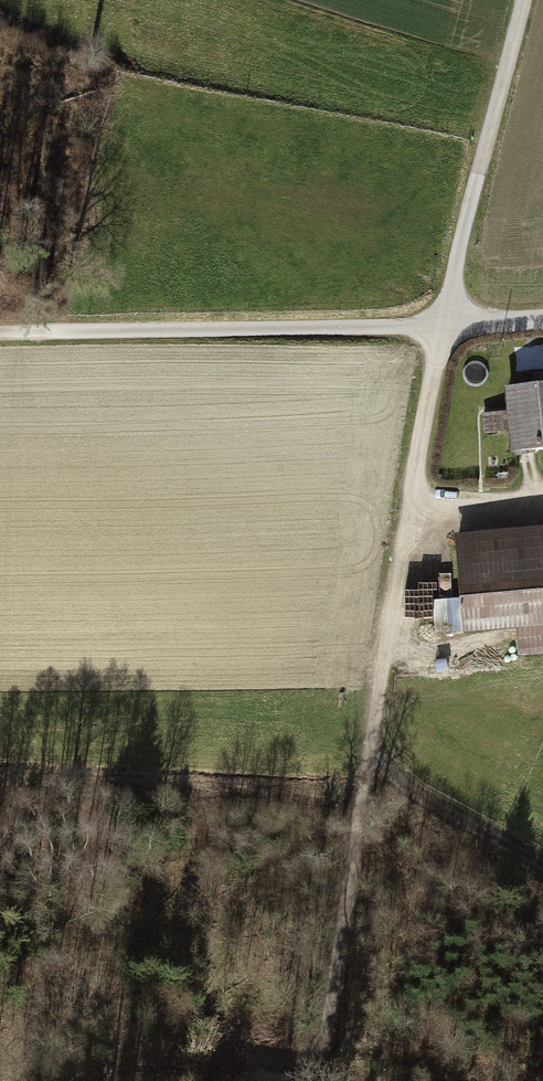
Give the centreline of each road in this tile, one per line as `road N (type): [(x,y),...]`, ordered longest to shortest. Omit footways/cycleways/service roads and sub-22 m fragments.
road 1 (track): [(316,1080),(439,326),(542,316)]
road 2 (track): [(0,330),(439,326),(523,0)]
road 3 (track): [(376,739),(419,802),(542,868)]

